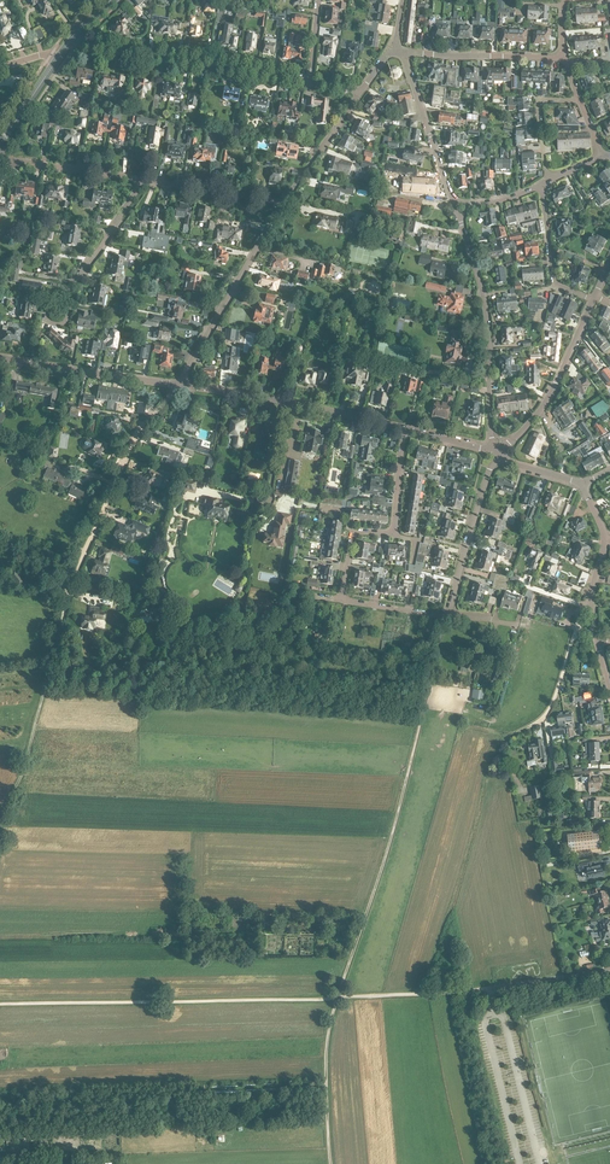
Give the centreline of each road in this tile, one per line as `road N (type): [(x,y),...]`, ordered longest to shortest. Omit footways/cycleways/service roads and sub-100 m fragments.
road 1 (track): [(339,997),(396,824),(443,623)]
road 2 (track): [(0,1003),(339,997)]
road 3 (residential): [(311,81),(87,45),(75,35)]
road 4 (track): [(0,825),(21,778),(67,598)]
road 5 (residential): [(493,449),(484,296),(460,222)]
road 6 (residential): [(343,600),(354,533),(393,534),(404,428)]
road 7 (residential): [(180,385),(280,204)]
road 8 (track): [(67,598),(126,459),(152,417)]
road 9 (residential): [(0,359),(180,385)]
road 10 (residential): [(499,449),(557,384),(594,300)]
road 11 (track): [(498,749),(549,710),(582,608)]
road 12 (track): [(330,1163),(328,1038),(339,997)]
road 13 (residential): [(200,487),(264,500),(286,402)]
road 14 (residential): [(449,615),(473,521),(500,459)]
road 15 (residential): [(406,53),(564,57)]
road 16 (residential): [(59,311),(144,181)]
road 17 (residential): [(452,199),(406,53)]
road 18 (track): [(489,989),(339,997)]
road 19 (residential): [(144,181),(0,157)]
road 20 (residential): [(594,300),(554,280),(541,186)]
road 21 (residential): [(280,204),(361,91)]
road 22 (residential): [(280,204),(144,181)]
road 23 (residential): [(586,600),(607,541),(582,483)]
road 24 (residential): [(489,989),(609,968)]
road 25 (residential): [(286,402),(404,428)]

